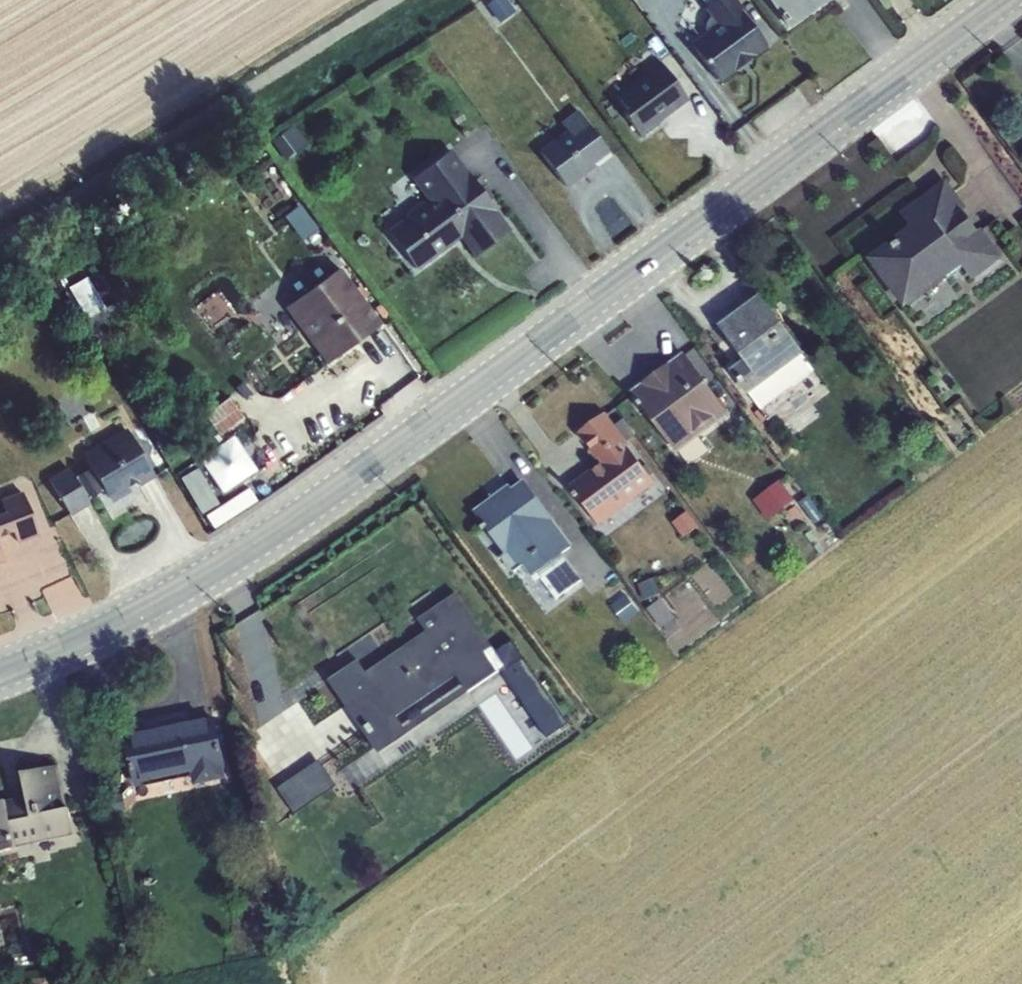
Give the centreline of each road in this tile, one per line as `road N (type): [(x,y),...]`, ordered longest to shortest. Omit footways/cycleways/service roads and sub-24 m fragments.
road 1 (secondary): [(0,675),(138,615),(296,521),(1008,0)]

